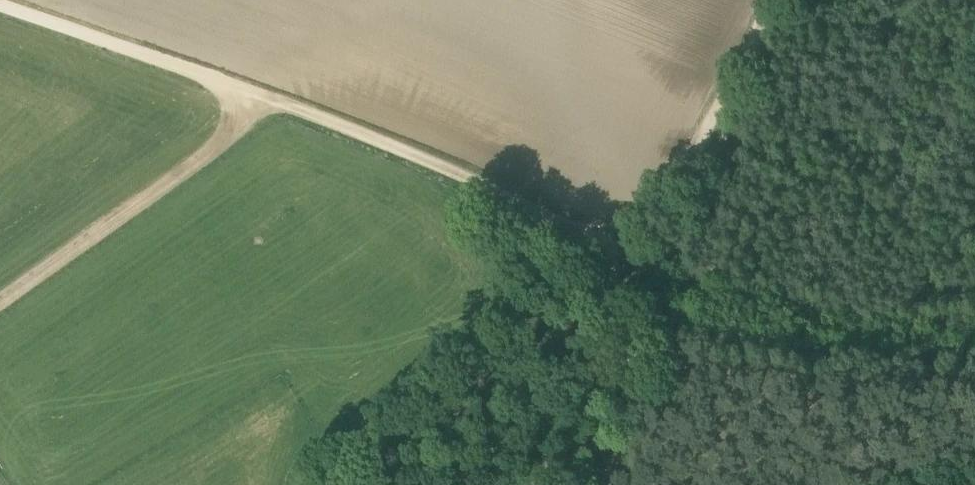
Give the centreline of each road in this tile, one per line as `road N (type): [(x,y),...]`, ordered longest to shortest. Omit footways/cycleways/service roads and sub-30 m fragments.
road 1 (track): [(0,4),(408,149),(603,238)]
road 2 (track): [(974,395),(900,388),(838,396),(634,353)]
road 3 (track): [(250,91),(229,141),(0,303)]
road 4 (track): [(603,238),(639,215),(686,165),(772,0)]
road 5 (track): [(607,484),(634,402),(634,353)]

